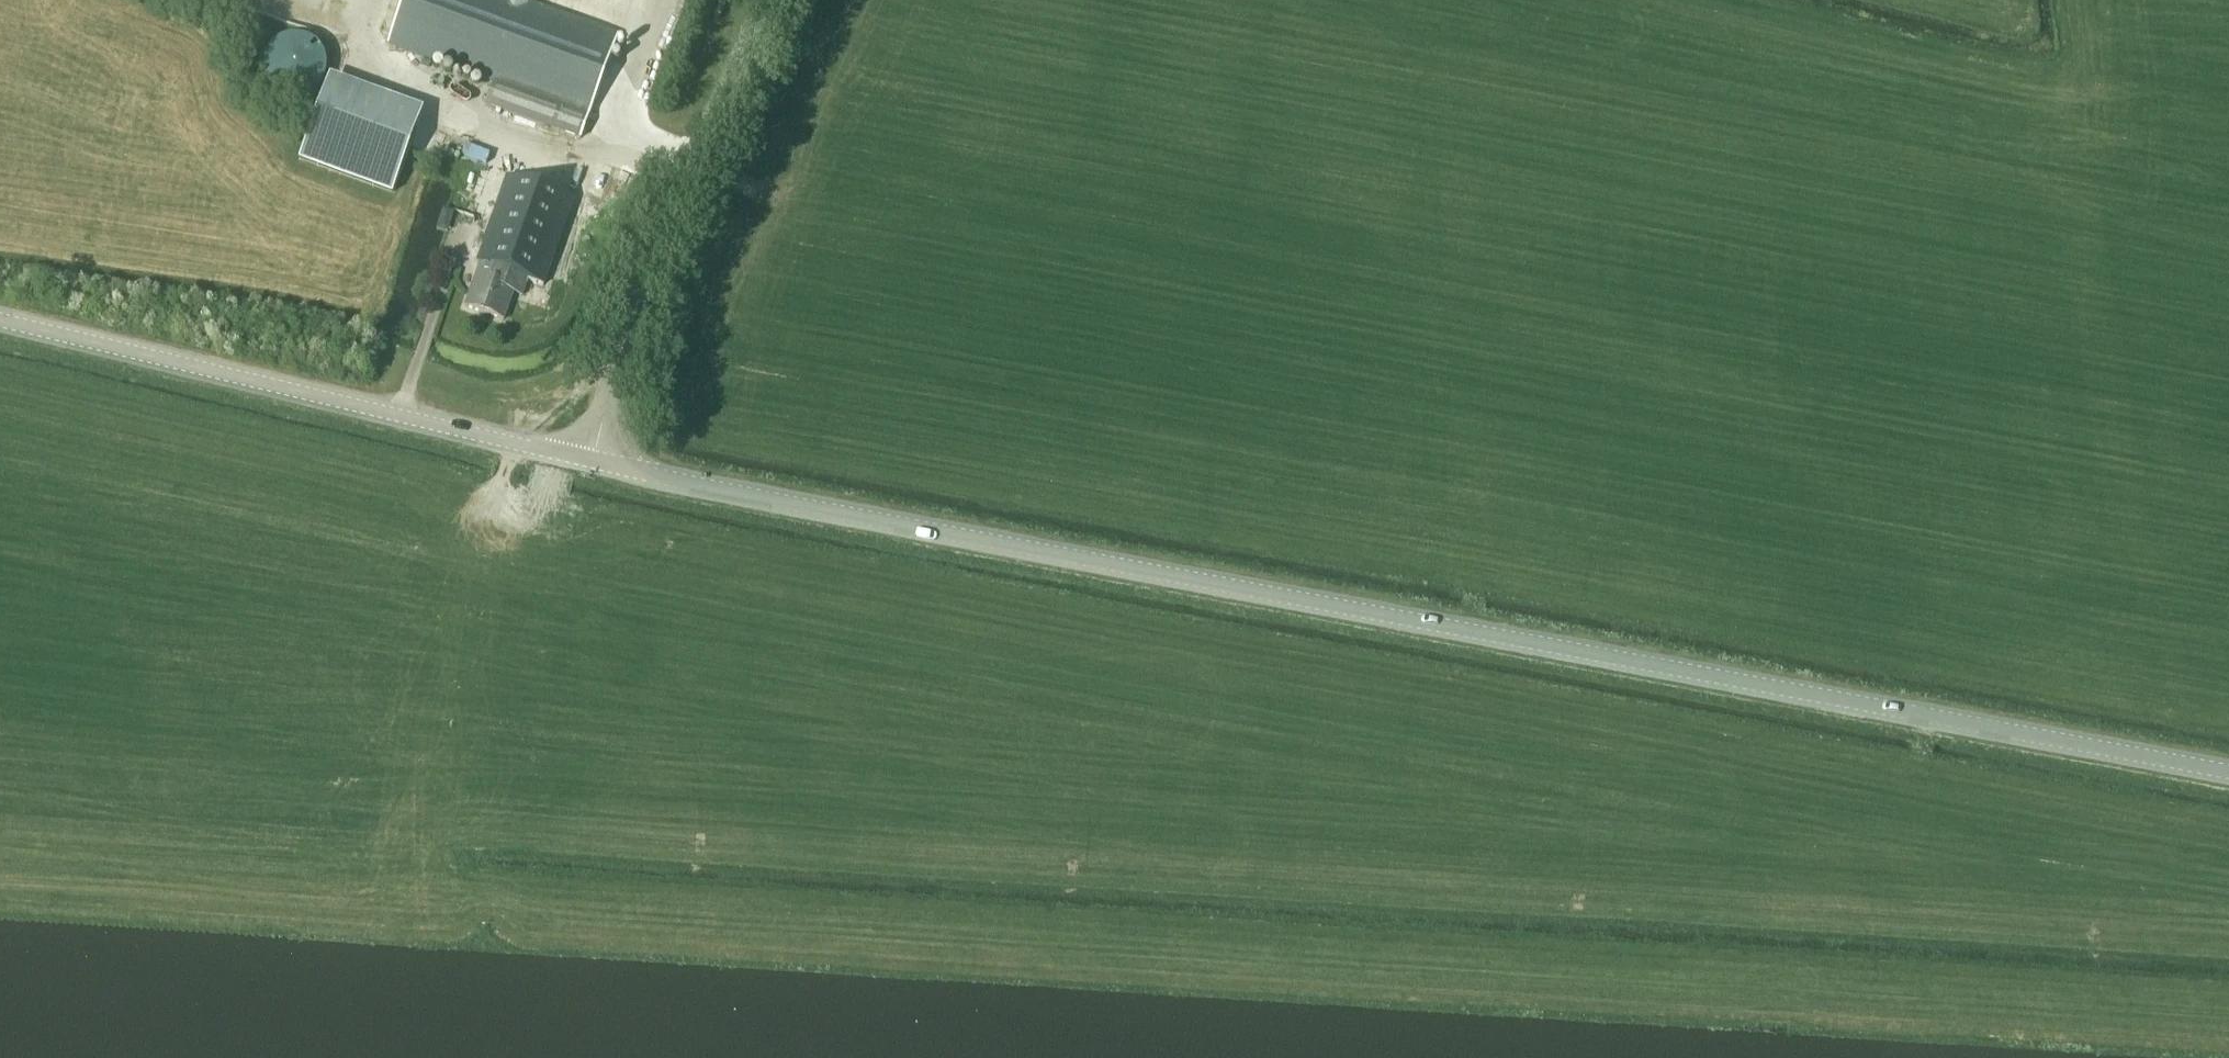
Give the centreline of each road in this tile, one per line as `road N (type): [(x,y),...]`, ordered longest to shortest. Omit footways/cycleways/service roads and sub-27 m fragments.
road 1 (tertiary): [(2228,772),(592,457)]
road 2 (tertiary): [(592,457),(0,319)]
road 3 (tertiary): [(592,457),(656,243),(763,0)]

